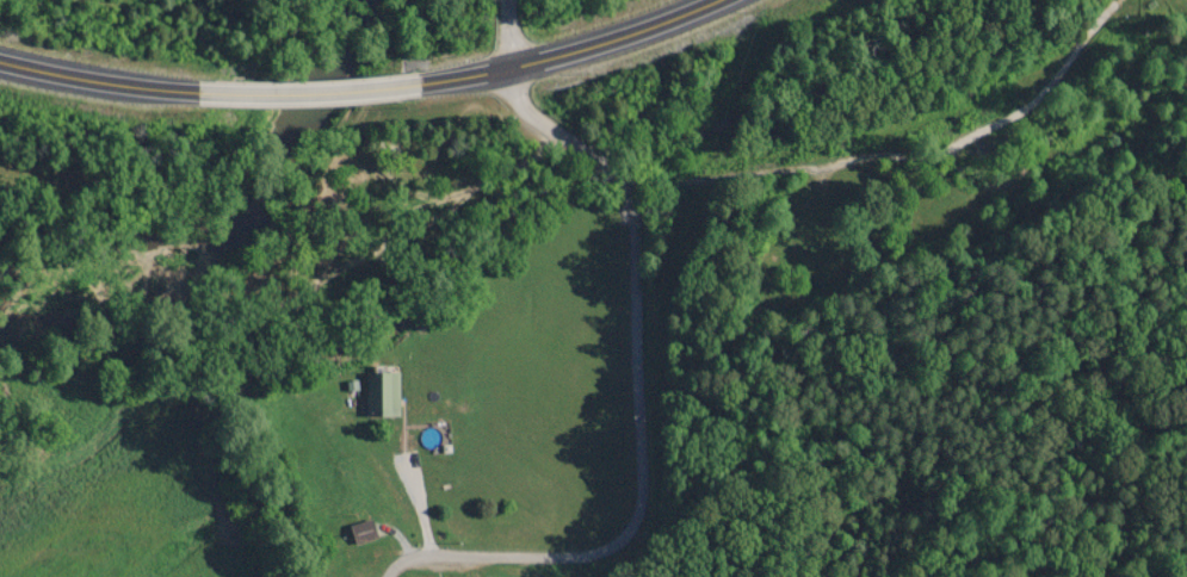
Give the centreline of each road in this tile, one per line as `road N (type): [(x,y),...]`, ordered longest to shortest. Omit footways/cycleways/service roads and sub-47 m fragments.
road 1 (secondary): [(0,61),(122,86),(338,91),(507,69),(719,0)]
road 2 (residential): [(467,576),(501,558),(644,532),(678,492),(670,271),(507,69)]

